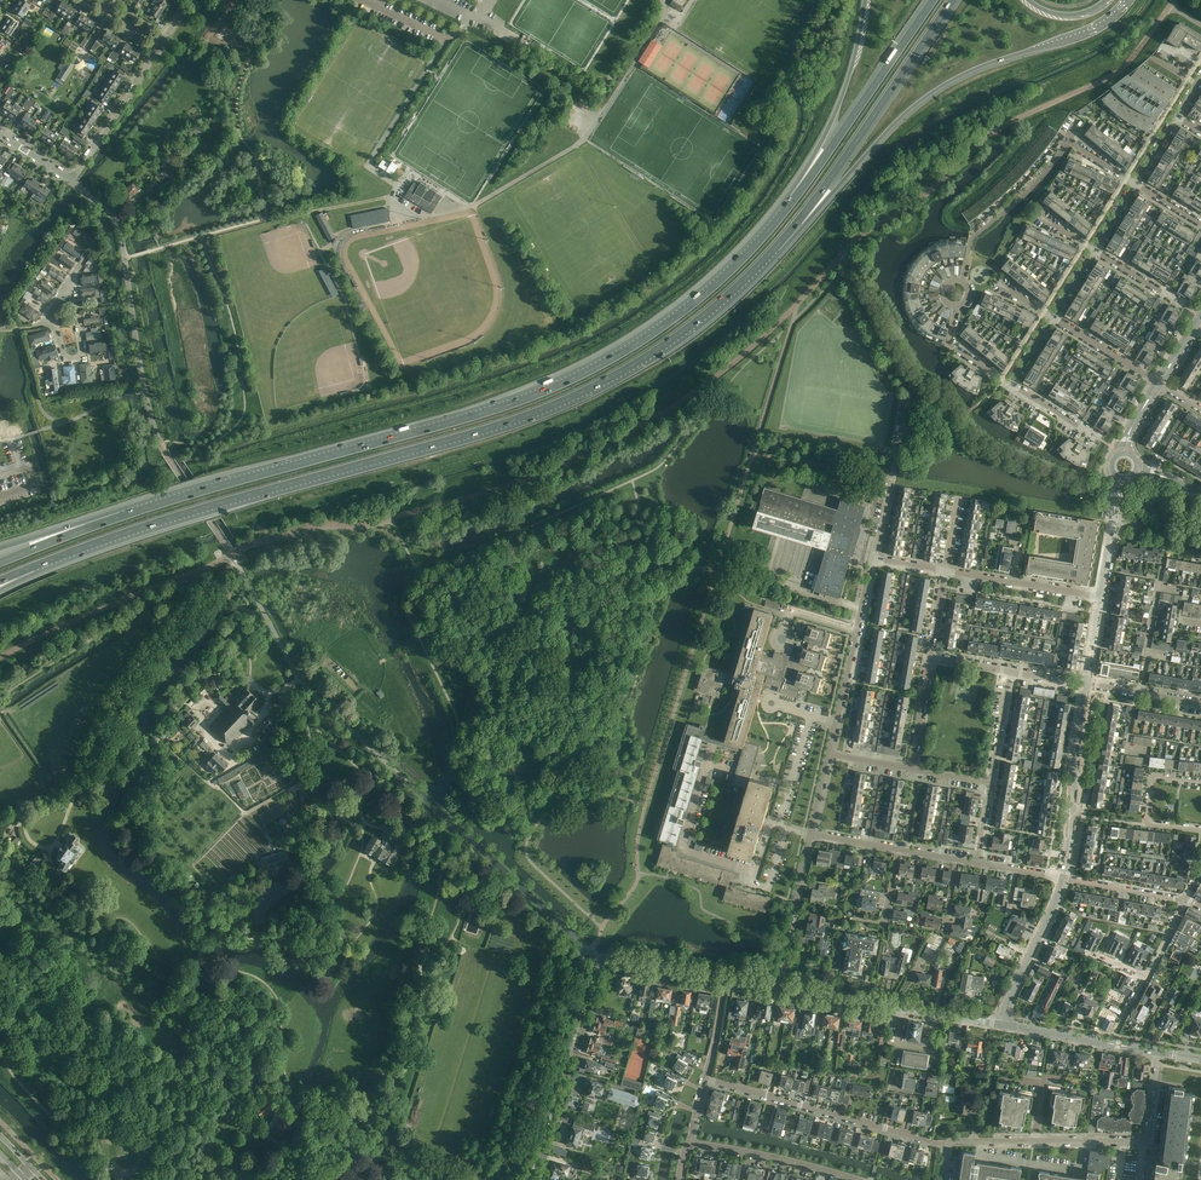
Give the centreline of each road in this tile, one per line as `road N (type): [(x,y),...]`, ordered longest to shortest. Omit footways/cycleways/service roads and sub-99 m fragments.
road 1 (trunk): [(31,568),(569,398),(671,341),(773,250)]
road 2 (trunk): [(777,221),(664,325),(563,383),(117,518)]
road 3 (trunk): [(773,250),(921,102),(982,68),(1087,31),(1126,0)]
road 4 (trunk): [(773,250),(953,0)]
road 5 (trunk): [(933,0),(777,221)]
road 6 (trunk): [(865,0),(834,113),(777,221)]
road 7 (residential): [(527,1179),(600,962)]
road 8 (residential): [(468,1179),(301,1110),(268,1085)]
road 9 (residential): [(829,754),(875,559)]
road 10 (tertiary): [(1065,878),(1085,684)]
road 11 (residential): [(772,1097),(949,1145)]
road 12 (residential): [(961,281),(971,238),(1070,141)]
road 13 (residential): [(776,986),(600,962)]
road 14 (residential): [(689,1145),(863,1179)]
road 15 (residential): [(70,182),(163,43)]
road 16 (residential): [(875,559),(908,402)]
road 17 (tertiary): [(1002,1025),(1065,878)]
road 18 (tertiary): [(1158,1052),(1002,1025)]
road 19 (residential): [(1101,597),(945,572)]
road 20 (residential): [(776,986),(810,835)]
road 21 (residential): [(1084,1141),(1148,1139),(1158,1052)]
road 22 (residential): [(1200,782),(1152,777),(1145,824),(1200,831)]
road 23 (residential): [(1116,1033),(1184,900)]
road 24 (track): [(244,813),(273,852),(217,887),(193,864)]
road 25 (residential): [(983,1142),(982,1158),(1079,1173),(1084,1141)]
road 26 (track): [(193,864),(244,813),(298,787)]
road 27 (residential): [(903,1009),(776,986)]
road 28 (trunk): [(117,518),(0,563)]
road 29 (residential): [(1053,318),(1158,383)]
road 30 (trunk): [(117,518),(0,549)]
road 31 (residential): [(1184,900),(1065,878)]
road 32 (tertiary): [(1101,597),(1120,478)]

